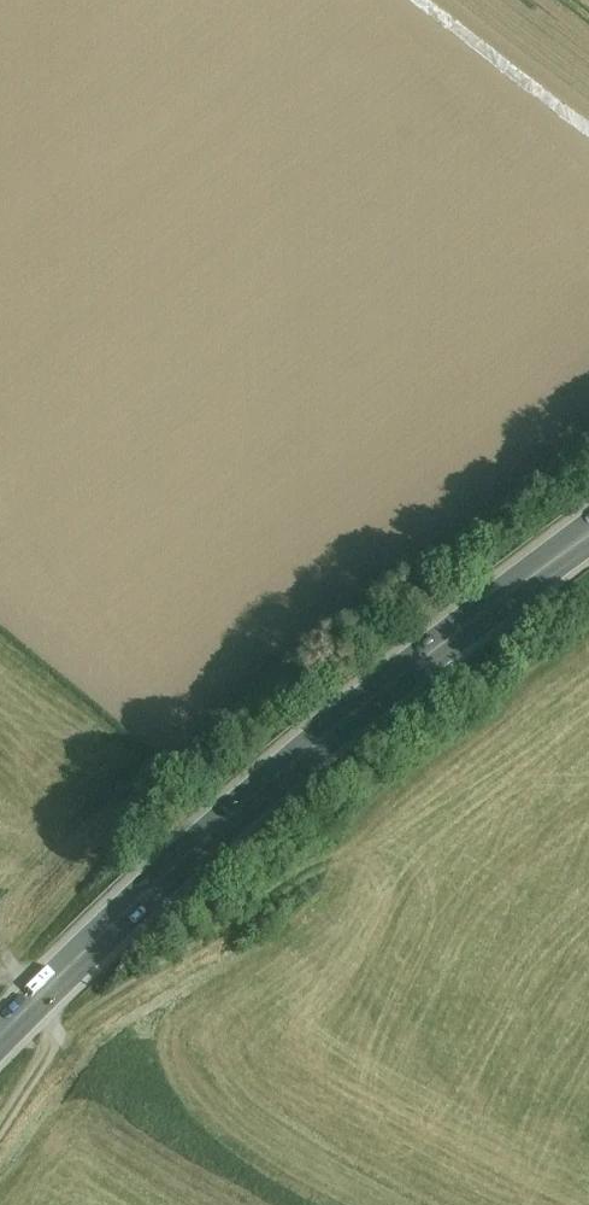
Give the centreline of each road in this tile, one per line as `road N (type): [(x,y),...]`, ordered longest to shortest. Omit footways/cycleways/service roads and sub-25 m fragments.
road 1 (primary): [(588,535),(254,798),(0,1041)]
road 2 (track): [(278,887),(60,1036),(0,1131)]
road 3 (track): [(0,973),(176,766)]

